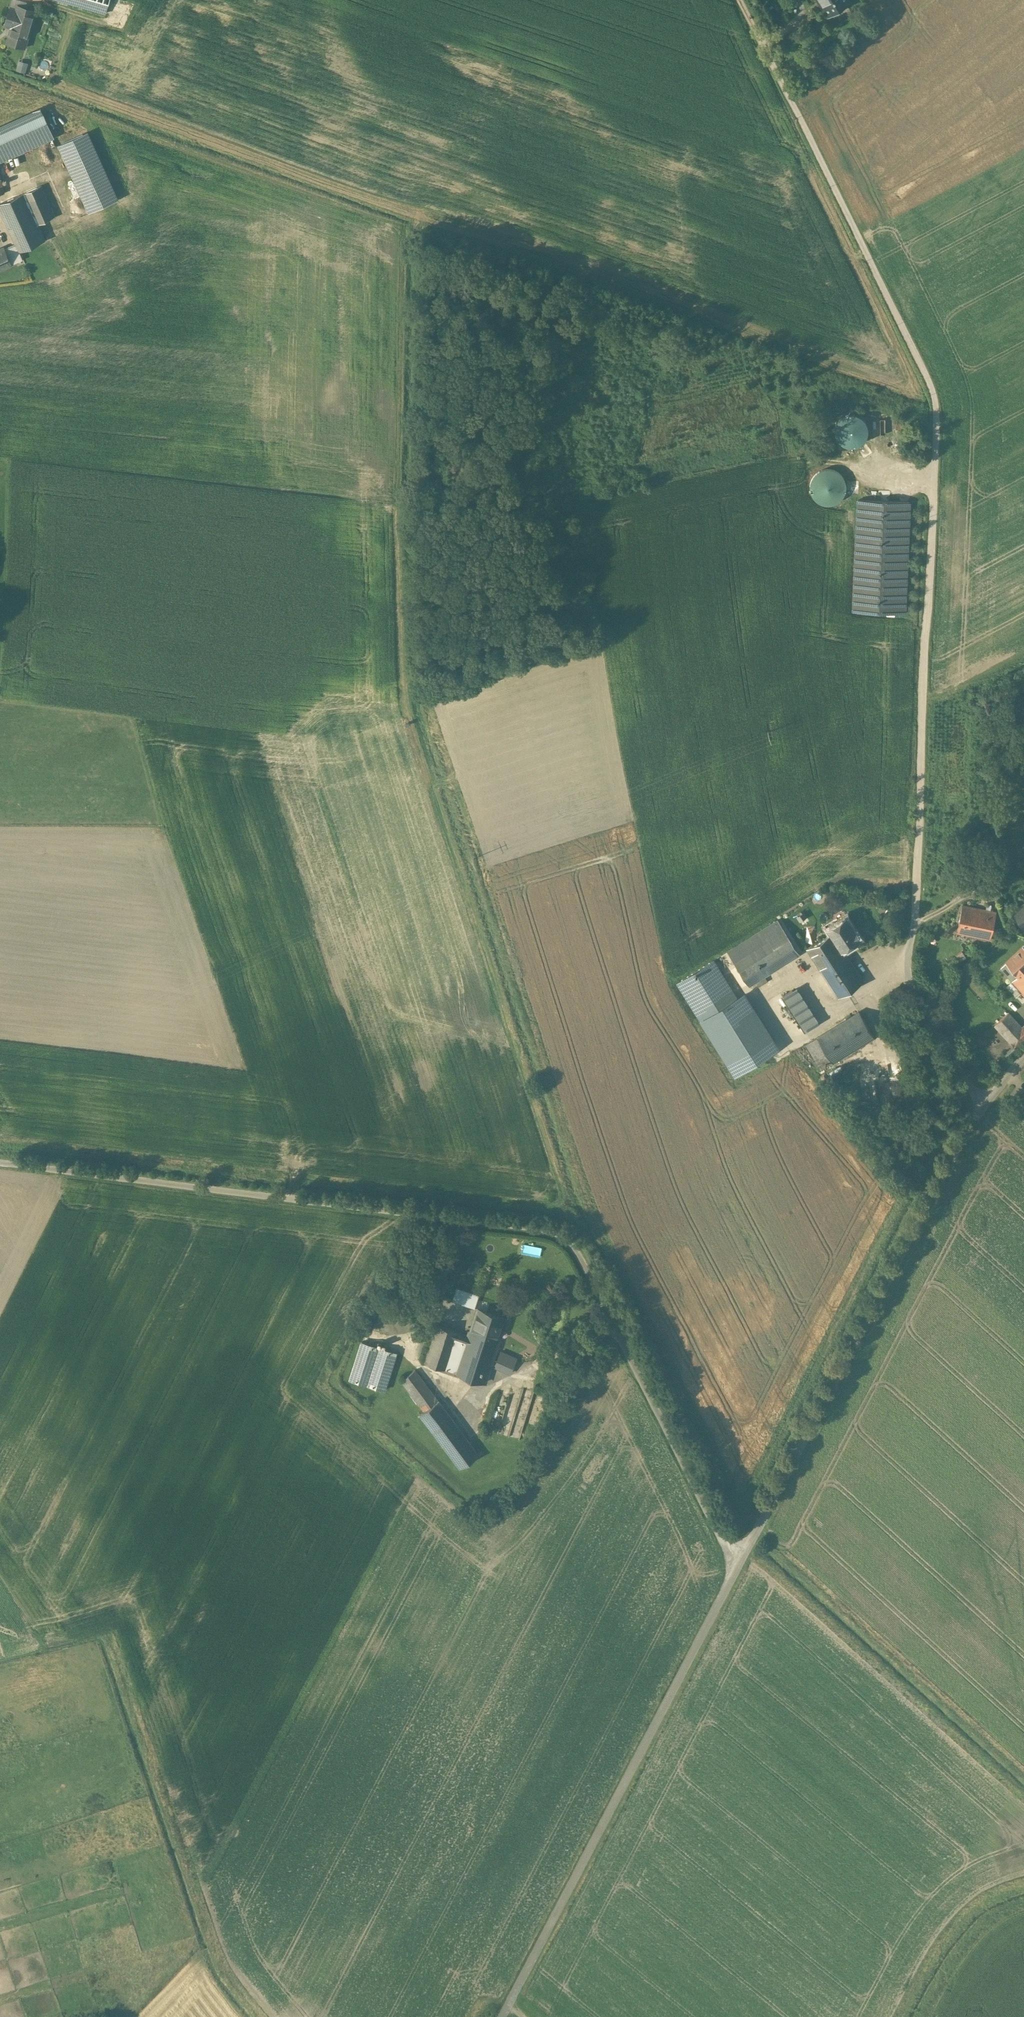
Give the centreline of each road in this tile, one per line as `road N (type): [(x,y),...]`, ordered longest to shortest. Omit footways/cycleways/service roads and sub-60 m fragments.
road 1 (unclassified): [(0,1162),(560,1236),(586,1270),(736,1569)]
road 2 (unclassified): [(736,1569),(975,1118),(1023,1058)]
road 3 (unclassified): [(504,2016),(736,1569)]

